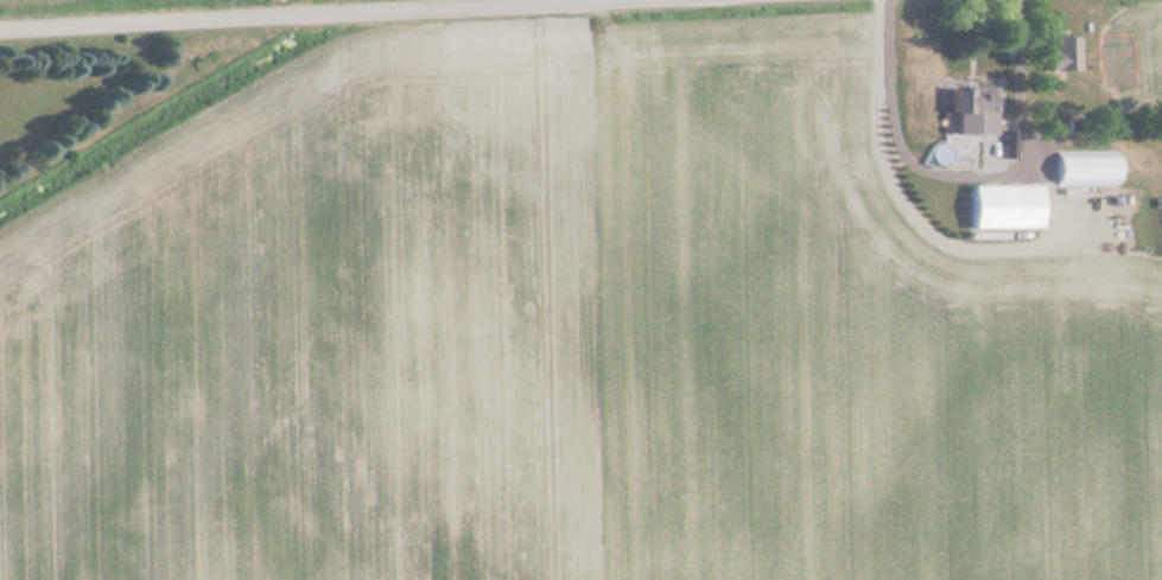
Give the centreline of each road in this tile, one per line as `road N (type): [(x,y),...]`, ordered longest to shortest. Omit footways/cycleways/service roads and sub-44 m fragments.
road 1 (residential): [(0,31),(632,0)]

